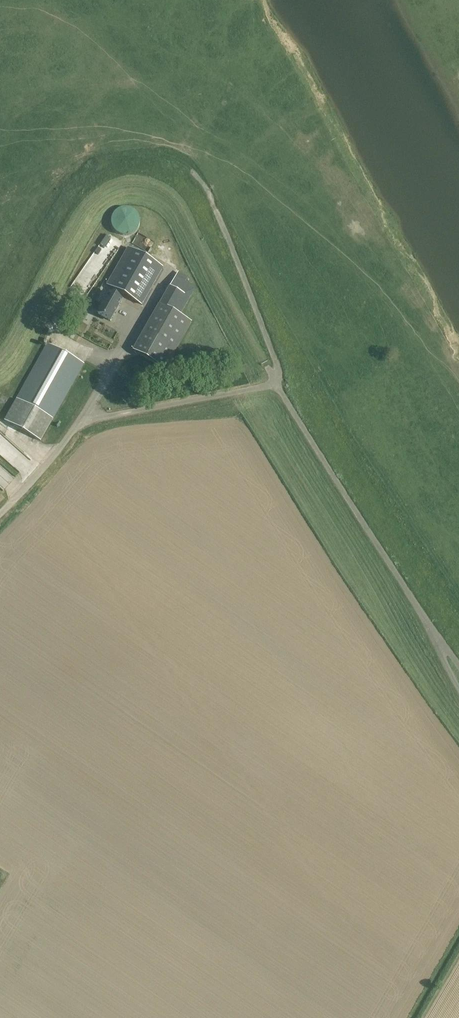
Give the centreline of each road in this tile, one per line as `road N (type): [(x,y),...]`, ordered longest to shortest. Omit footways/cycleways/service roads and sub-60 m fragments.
road 1 (unclassified): [(0,514),(84,423),(274,382)]
road 2 (unclassified): [(274,382),(428,623)]
road 3 (unclassified): [(274,382),(278,366),(192,170)]

